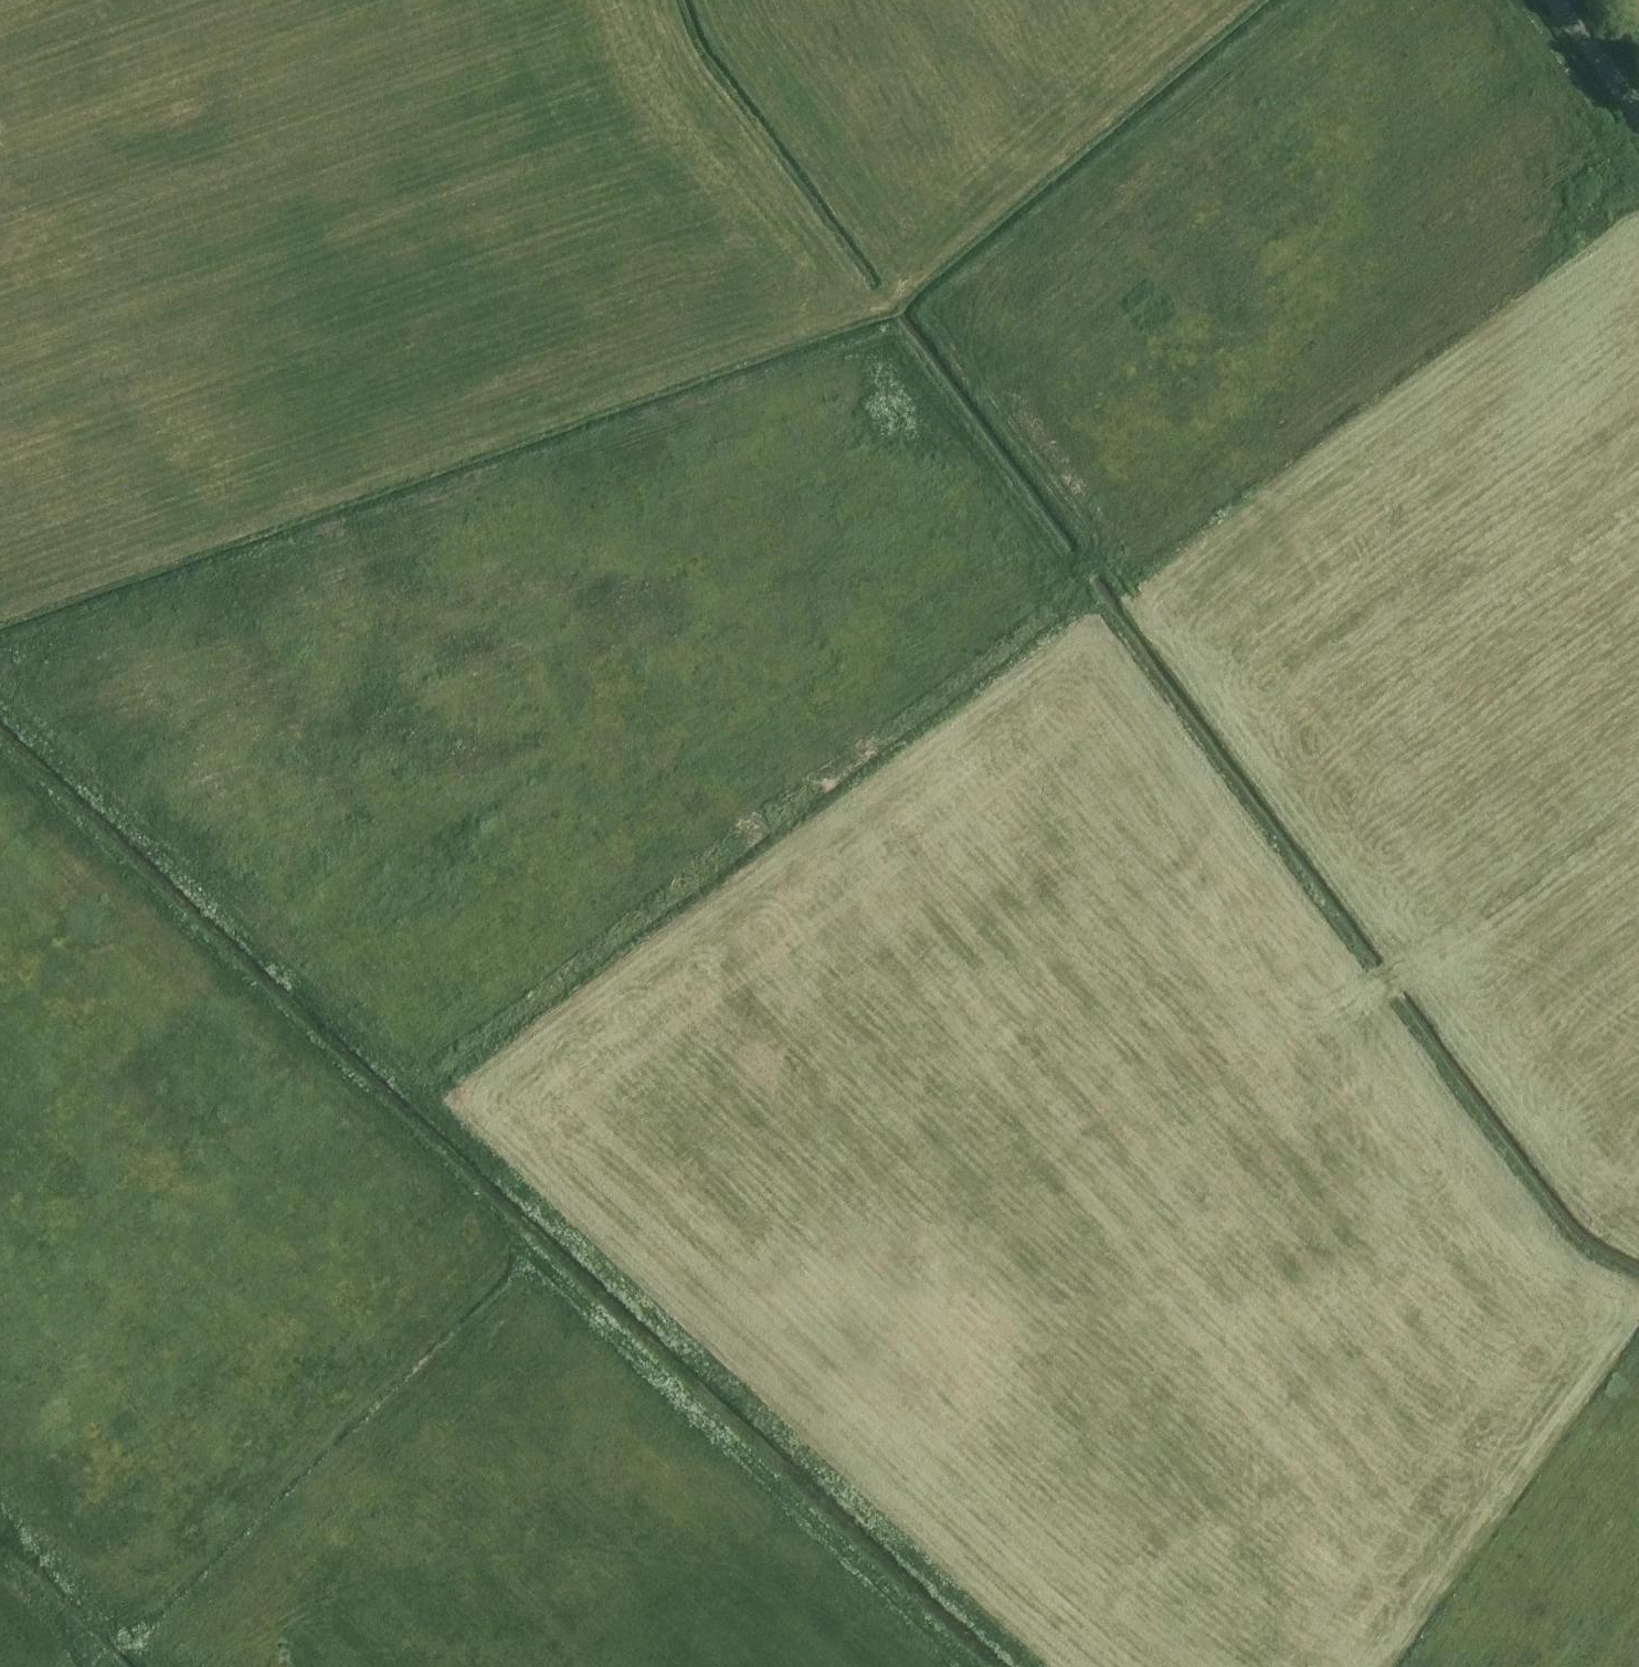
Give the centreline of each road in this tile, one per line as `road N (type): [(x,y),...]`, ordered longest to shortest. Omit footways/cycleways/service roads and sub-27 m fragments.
road 1 (unclassified): [(1638,111),(1557,0)]

